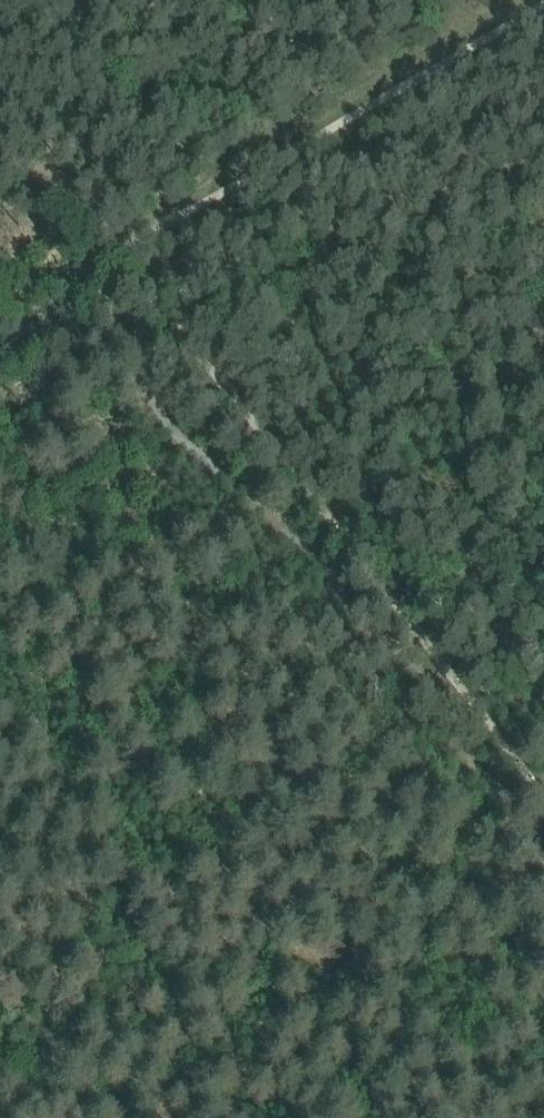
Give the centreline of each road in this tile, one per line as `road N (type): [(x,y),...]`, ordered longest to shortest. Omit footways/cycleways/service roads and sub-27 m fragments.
road 1 (track): [(0,968),(124,1117)]
road 2 (track): [(120,248),(0,366)]

